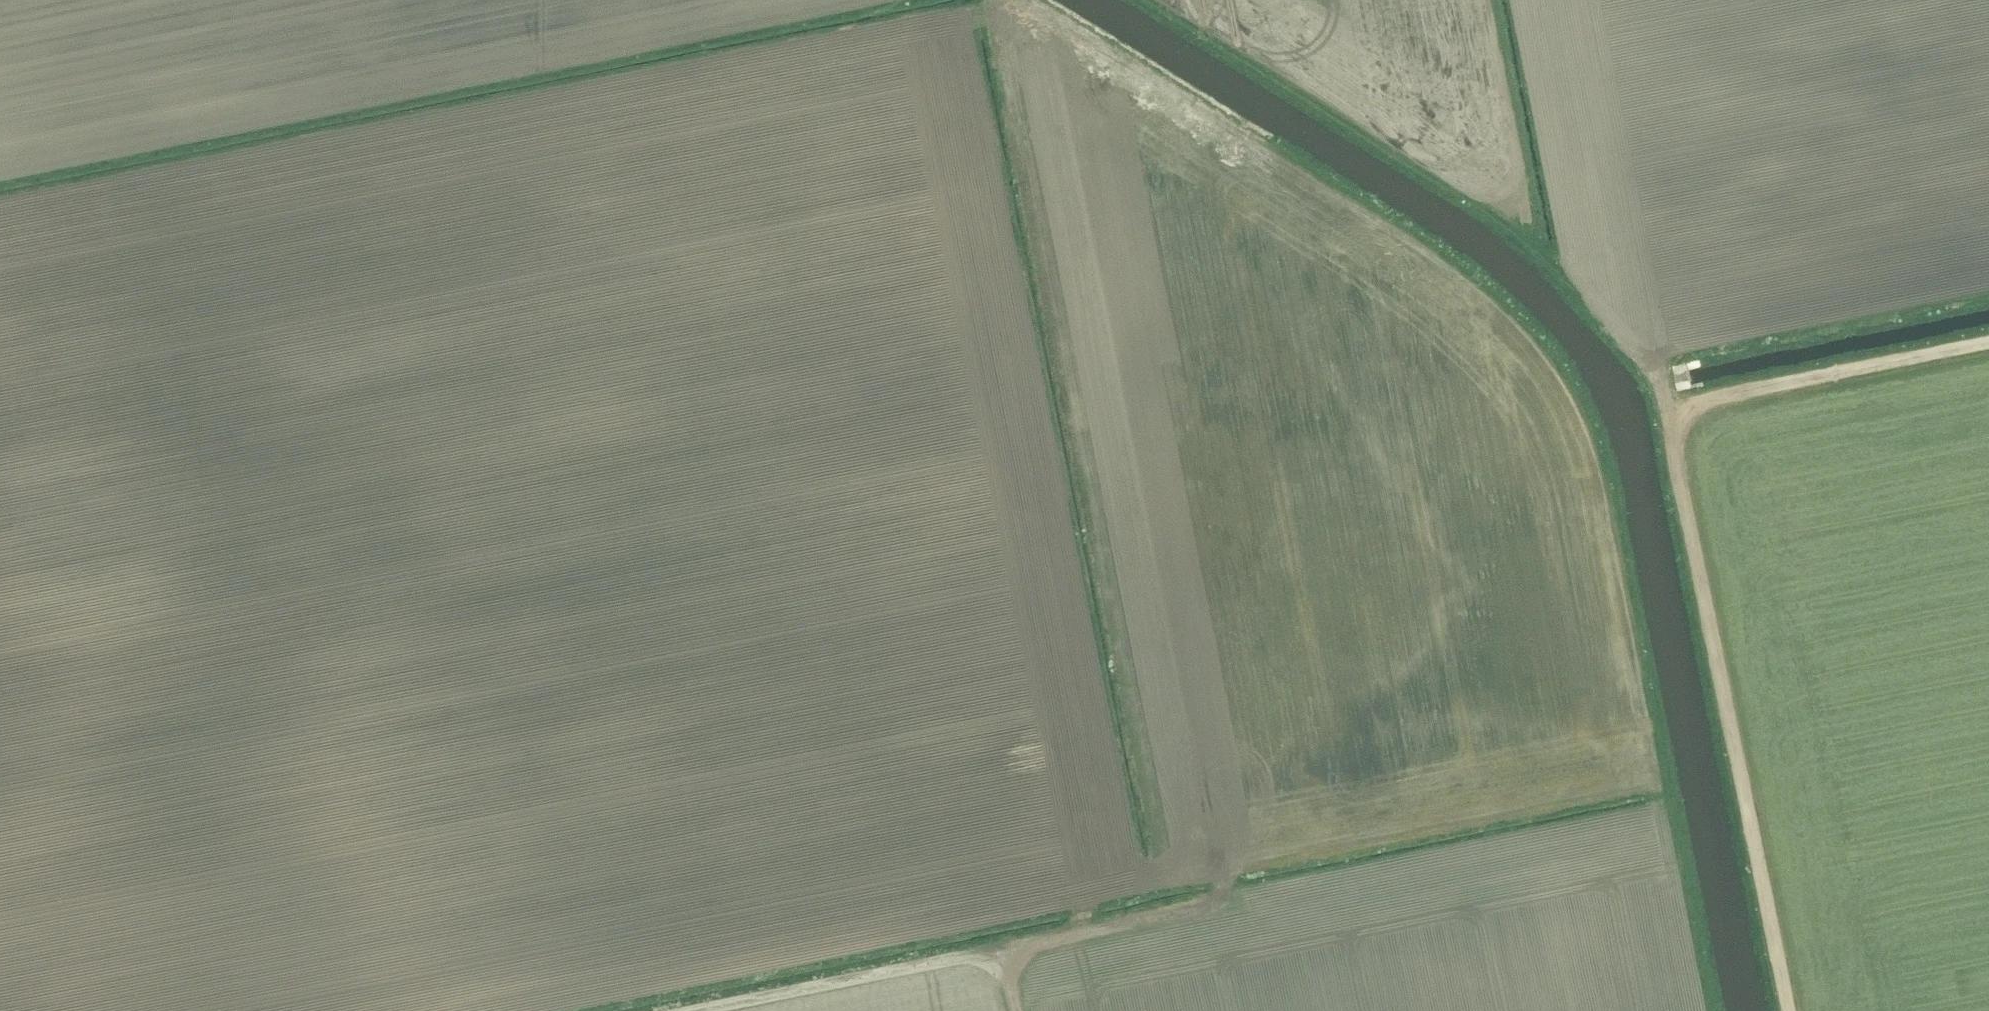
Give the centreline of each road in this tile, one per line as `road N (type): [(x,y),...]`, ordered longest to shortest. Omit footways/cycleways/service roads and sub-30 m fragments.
road 1 (track): [(1789,1010),(1650,316)]
road 2 (track): [(697,1010),(973,955),(1008,961),(1034,945),(1220,905)]
road 3 (track): [(1665,408),(1988,344)]

